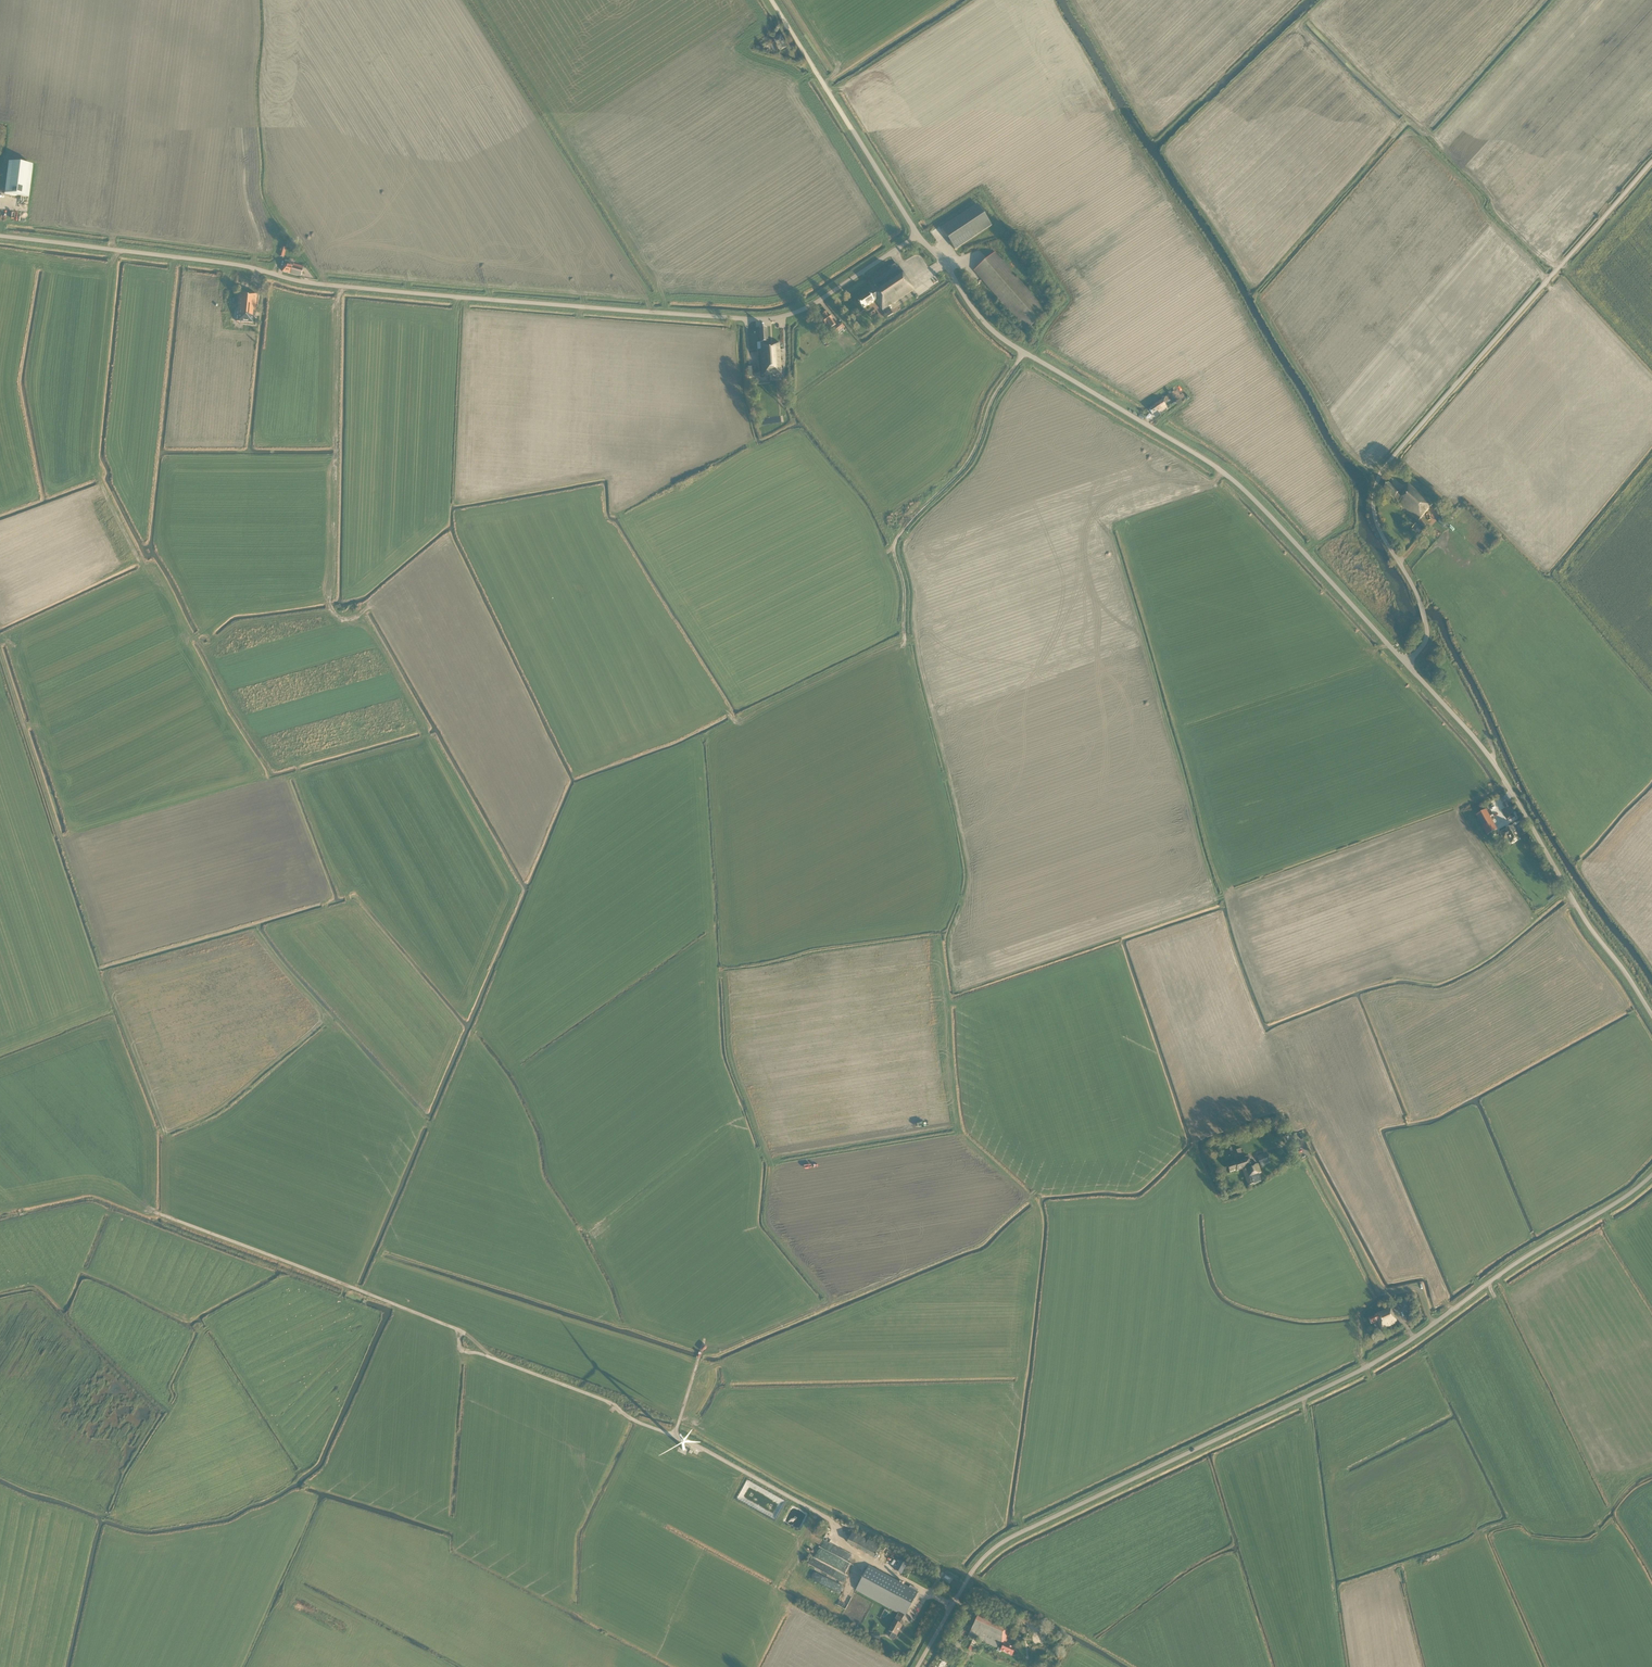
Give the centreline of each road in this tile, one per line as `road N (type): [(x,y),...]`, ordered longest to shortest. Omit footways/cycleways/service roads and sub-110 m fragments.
road 1 (unclassified): [(918,236),(810,306),(755,320),(316,284),(231,264),(0,236)]
road 2 (unclassified): [(1407,664),(1236,483),(992,331),(918,236)]
road 3 (unclassified): [(918,1666),(967,1582),(999,1546),(1375,1365),(1433,1325)]
road 4 (unclassified): [(1407,664),(1427,632),(1418,598),(1375,517),(1380,474),(1651,161)]
road 5 (unclassified): [(1651,1017),(1585,921),(1496,767)]
road 6 (unclassified): [(918,236),(772,0)]
road 7 (unclassified): [(1433,1325),(1651,1176)]
road 8 (unclassified): [(1433,1325),(1418,1289),(1389,1292),(1377,1282),(1306,1150)]
road 9 (unclassified): [(1496,767),(1407,664)]
road 10 (unclassified): [(1496,767),(1439,646)]

